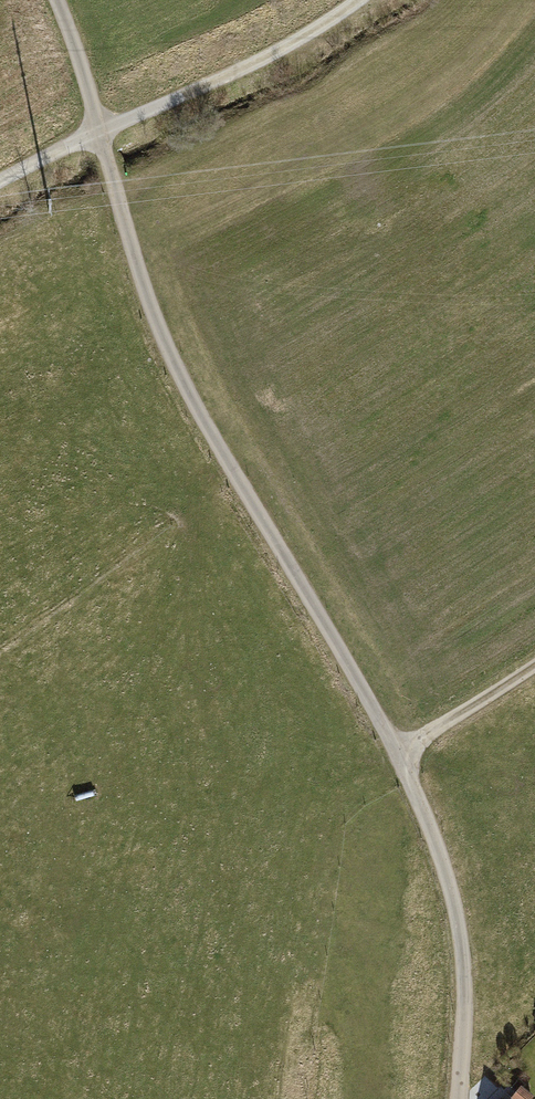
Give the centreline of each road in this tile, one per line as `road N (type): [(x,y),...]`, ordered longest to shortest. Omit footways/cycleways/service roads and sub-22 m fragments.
road 1 (track): [(464,1014),(462,934),(443,863),(397,757),(169,358),(55,0)]
road 2 (track): [(0,183),(230,80),(360,0)]
road 3 (track): [(534,668),(397,757)]

